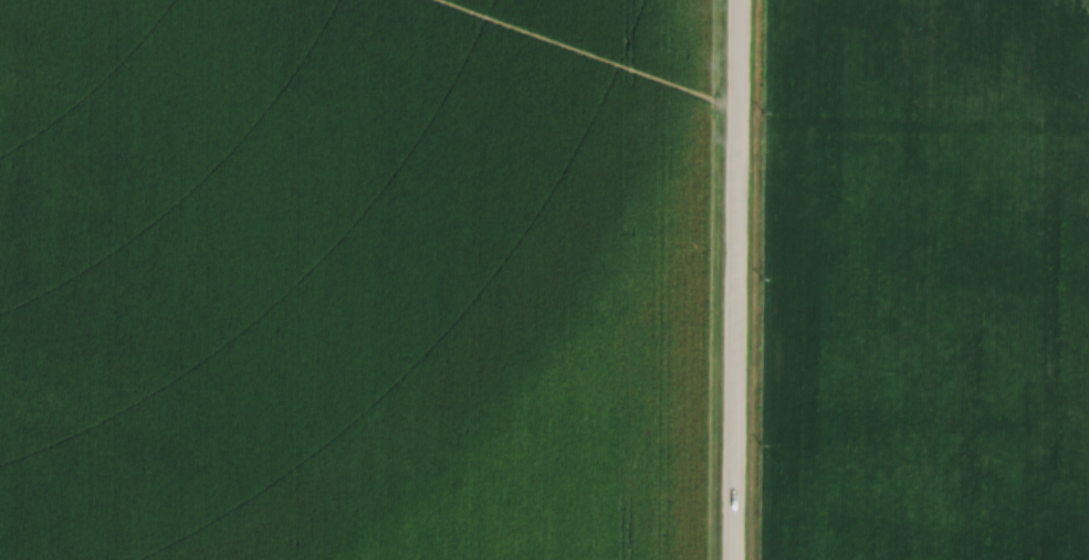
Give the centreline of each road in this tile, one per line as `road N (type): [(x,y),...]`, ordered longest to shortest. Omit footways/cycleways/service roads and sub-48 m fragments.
road 1 (tertiary): [(740,559),(743,0)]

